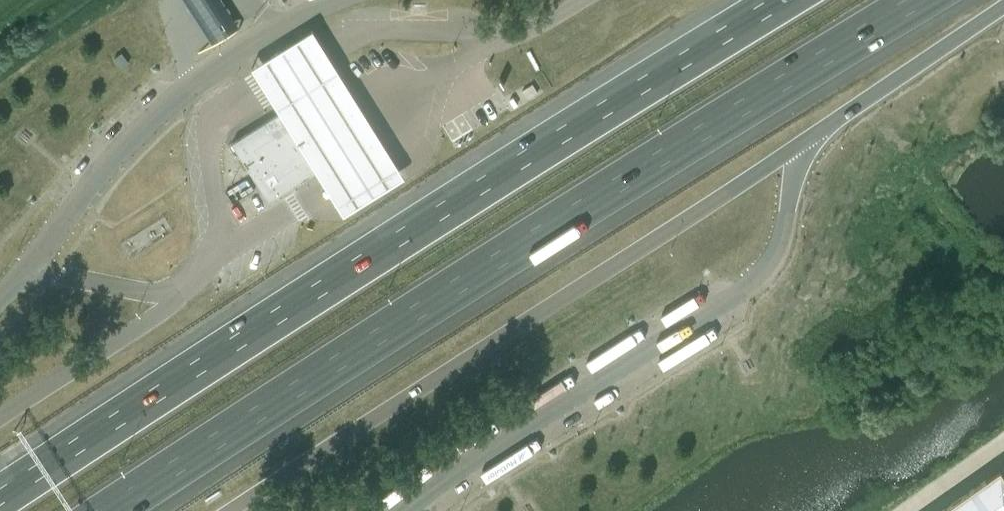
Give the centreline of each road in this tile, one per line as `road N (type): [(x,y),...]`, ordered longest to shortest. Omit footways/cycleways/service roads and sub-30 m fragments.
road 1 (motorway): [(120,510),(929,0)]
road 2 (motorway): [(789,0),(0,500)]
road 3 (motorway): [(798,145),(1003,4)]

